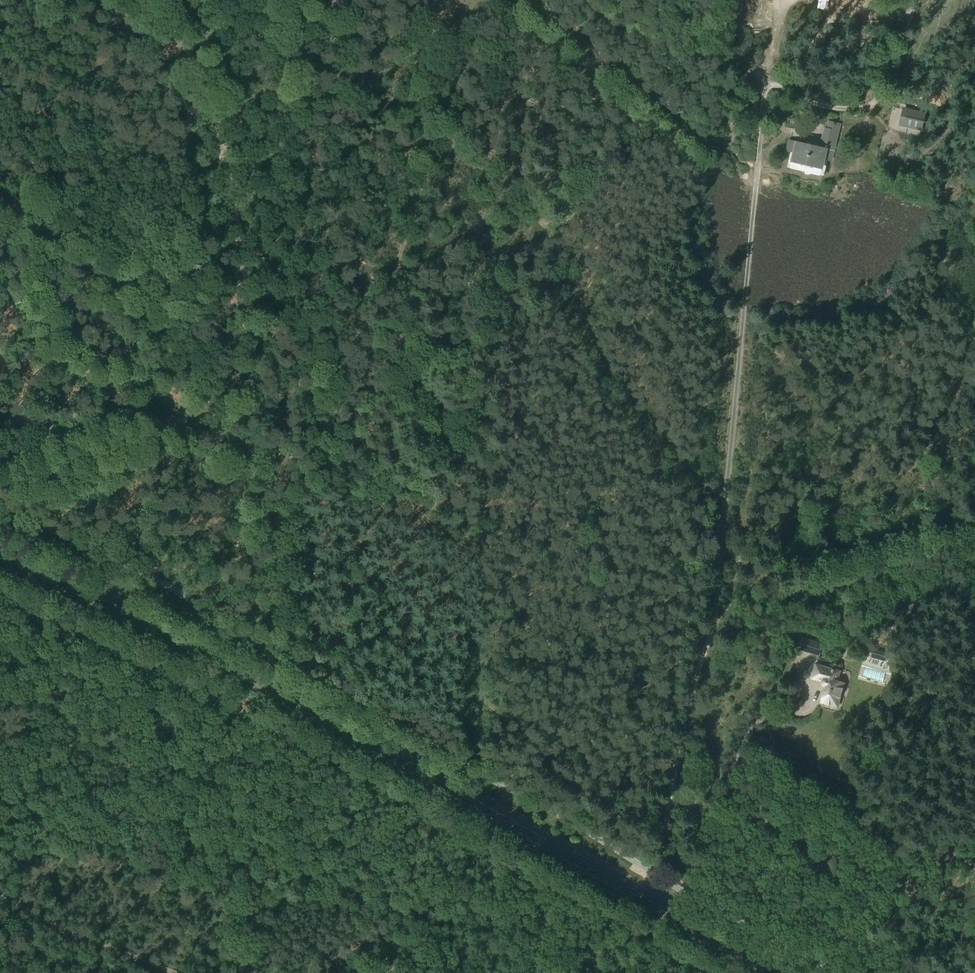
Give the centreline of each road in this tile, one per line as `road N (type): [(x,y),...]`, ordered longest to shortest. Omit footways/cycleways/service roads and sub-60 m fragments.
road 1 (primary): [(772,972),(245,677),(0,555)]
road 2 (track): [(481,553),(388,480),(363,437),(359,373),(395,293),(450,39),(488,0)]
road 3 (track): [(515,0),(516,116),(537,207),(619,379),(675,458),(727,509)]
road 4 (track): [(123,0),(173,33),(206,74),(249,292),(243,334)]
road 5 (track): [(634,0),(801,99),(861,109),(879,99),(893,0)]
road 6 (track): [(243,334),(208,396),(177,421),(0,484)]
road 7 (track): [(721,608),(974,535)]

